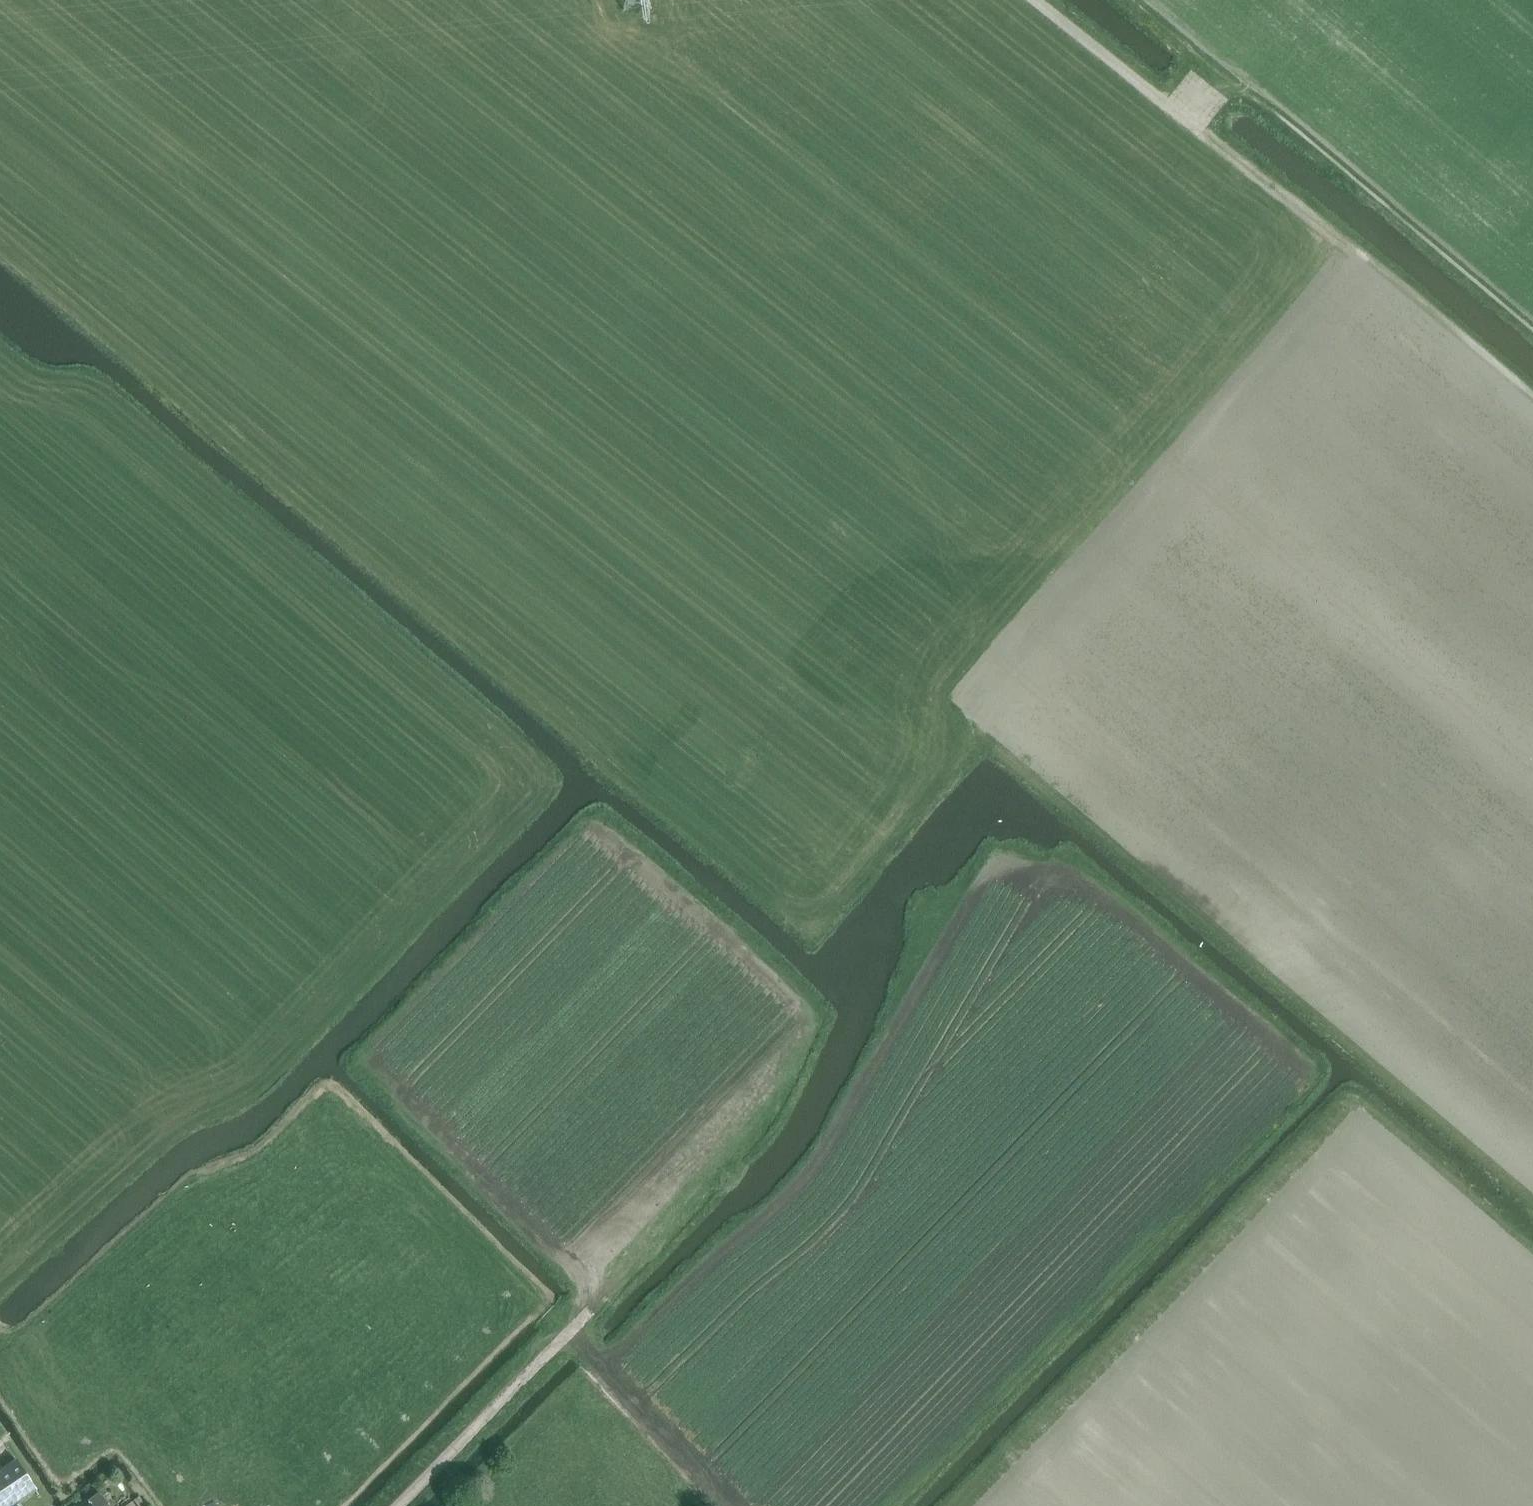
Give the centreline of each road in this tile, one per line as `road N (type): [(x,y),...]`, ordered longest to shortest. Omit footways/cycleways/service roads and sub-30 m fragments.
road 1 (track): [(591,1309),(393,1505)]
road 2 (track): [(1197,129),(1035,0)]

